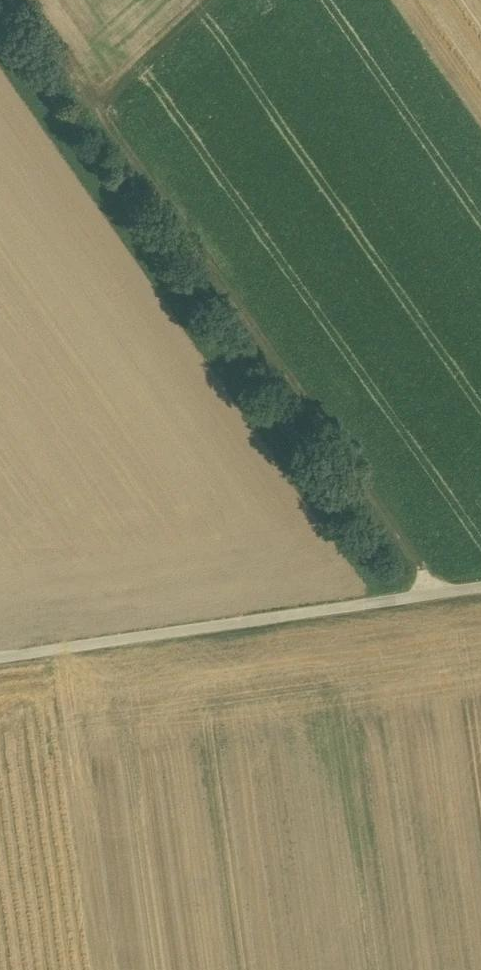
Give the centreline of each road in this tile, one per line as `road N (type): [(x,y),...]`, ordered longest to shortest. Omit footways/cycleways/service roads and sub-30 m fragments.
road 1 (track): [(439,595),(98,97)]
road 2 (track): [(480,588),(0,659)]
road 3 (track): [(30,0),(98,97),(208,0)]

